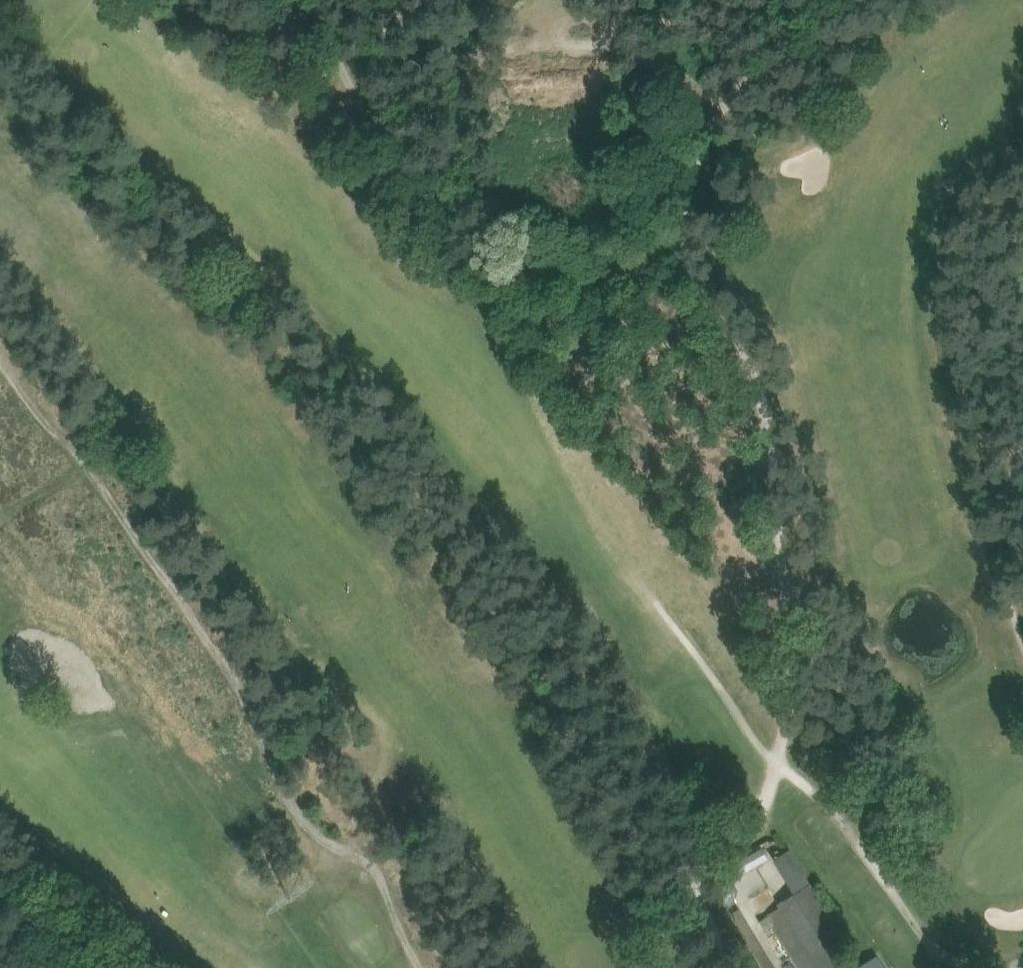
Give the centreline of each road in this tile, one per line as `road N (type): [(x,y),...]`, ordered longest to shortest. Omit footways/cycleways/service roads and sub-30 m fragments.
road 1 (track): [(734,967),(689,865),(760,825),(796,680),(763,399),(739,344),(693,277),(683,242),(684,182),(712,105),(784,53),(825,0)]
road 2 (track): [(0,361),(93,473),(211,644),(299,818),(377,871),(420,967)]

